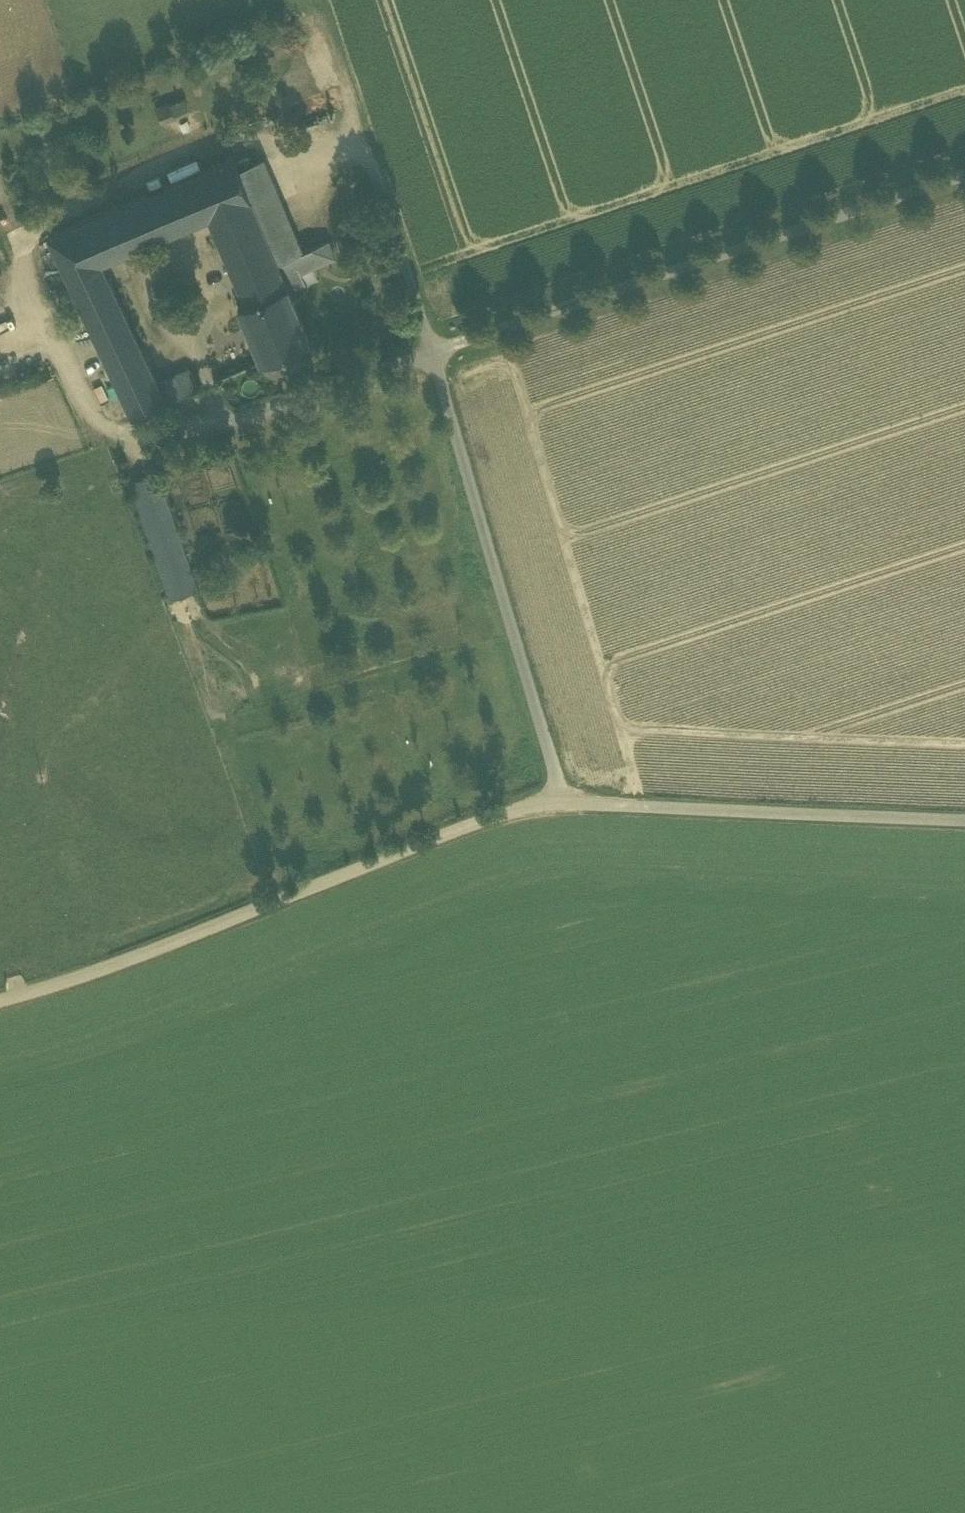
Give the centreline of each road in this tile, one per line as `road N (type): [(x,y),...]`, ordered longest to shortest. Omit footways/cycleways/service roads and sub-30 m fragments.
road 1 (unclassified): [(964,821),(559,797),(0,999)]
road 2 (track): [(964,174),(437,348)]

